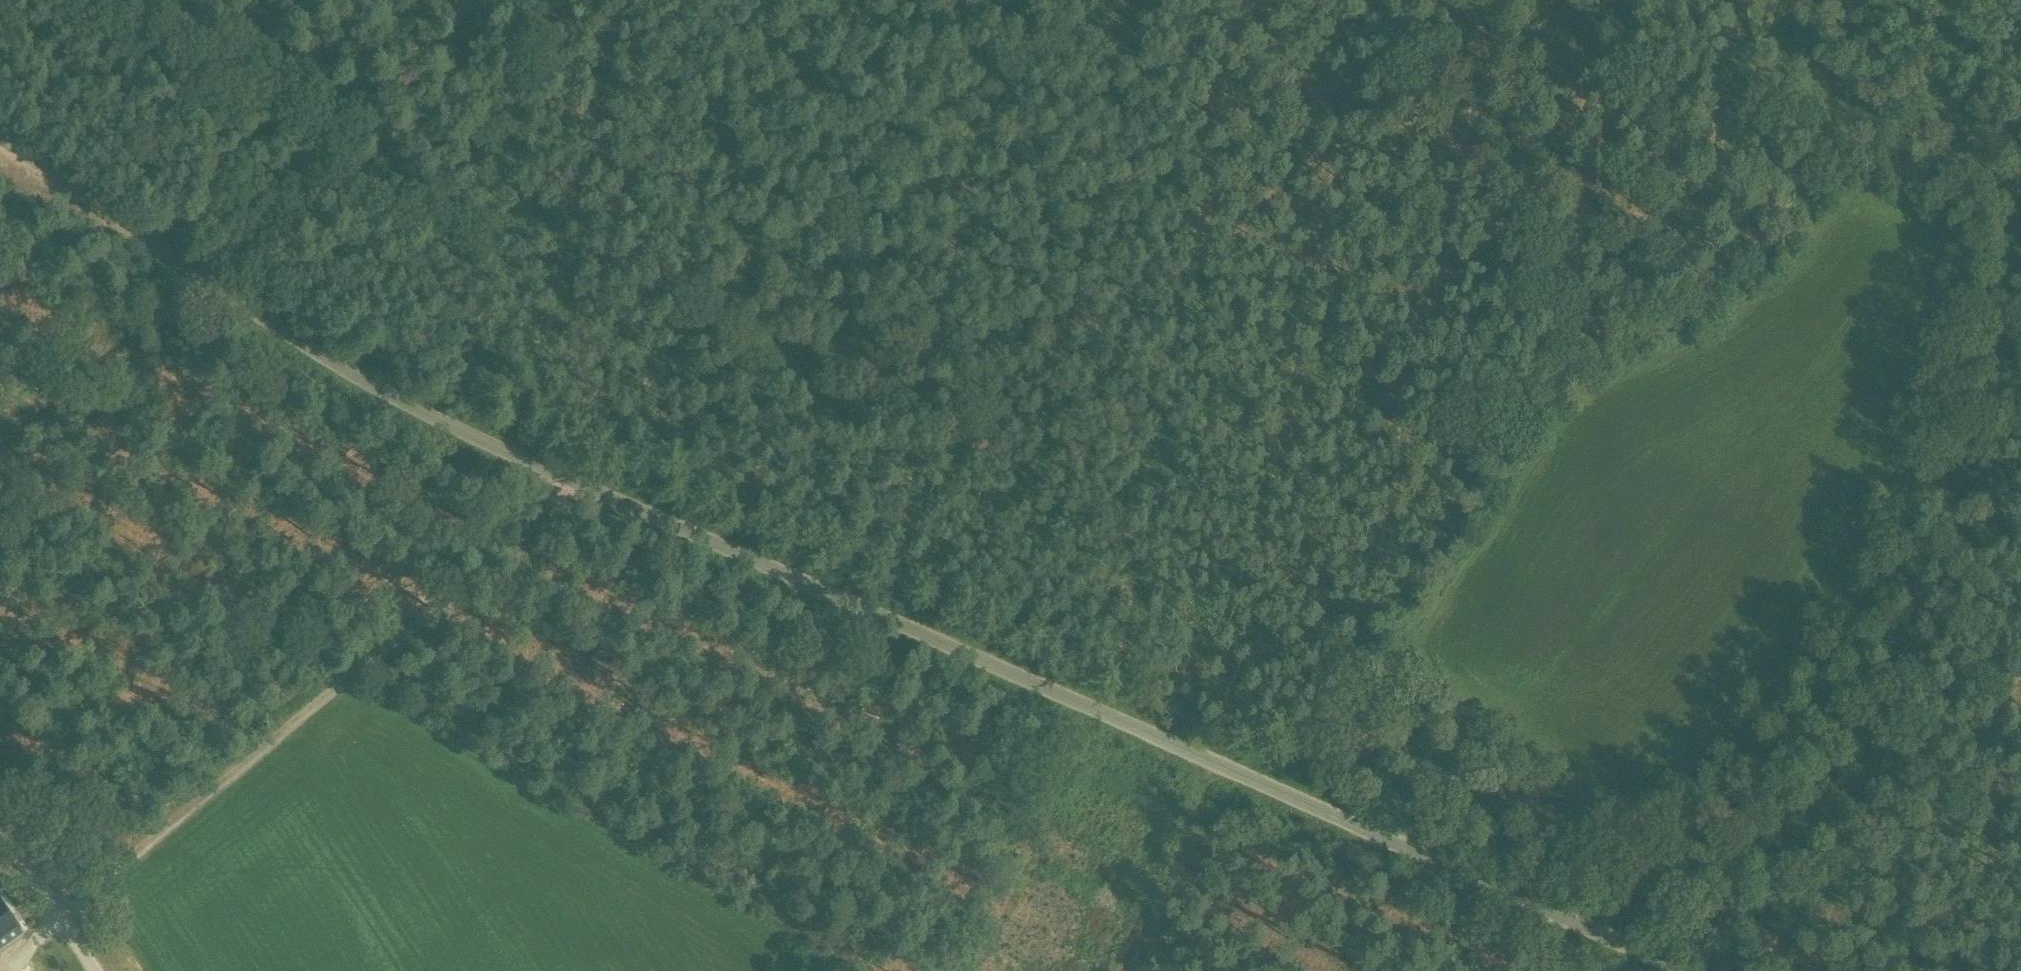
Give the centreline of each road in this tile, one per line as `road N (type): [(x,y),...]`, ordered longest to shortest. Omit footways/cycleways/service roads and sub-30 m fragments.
road 1 (unclassified): [(0,136),(571,486),(1688,970)]
road 2 (track): [(61,910),(571,486)]
road 3 (unclassified): [(0,818),(101,970)]

